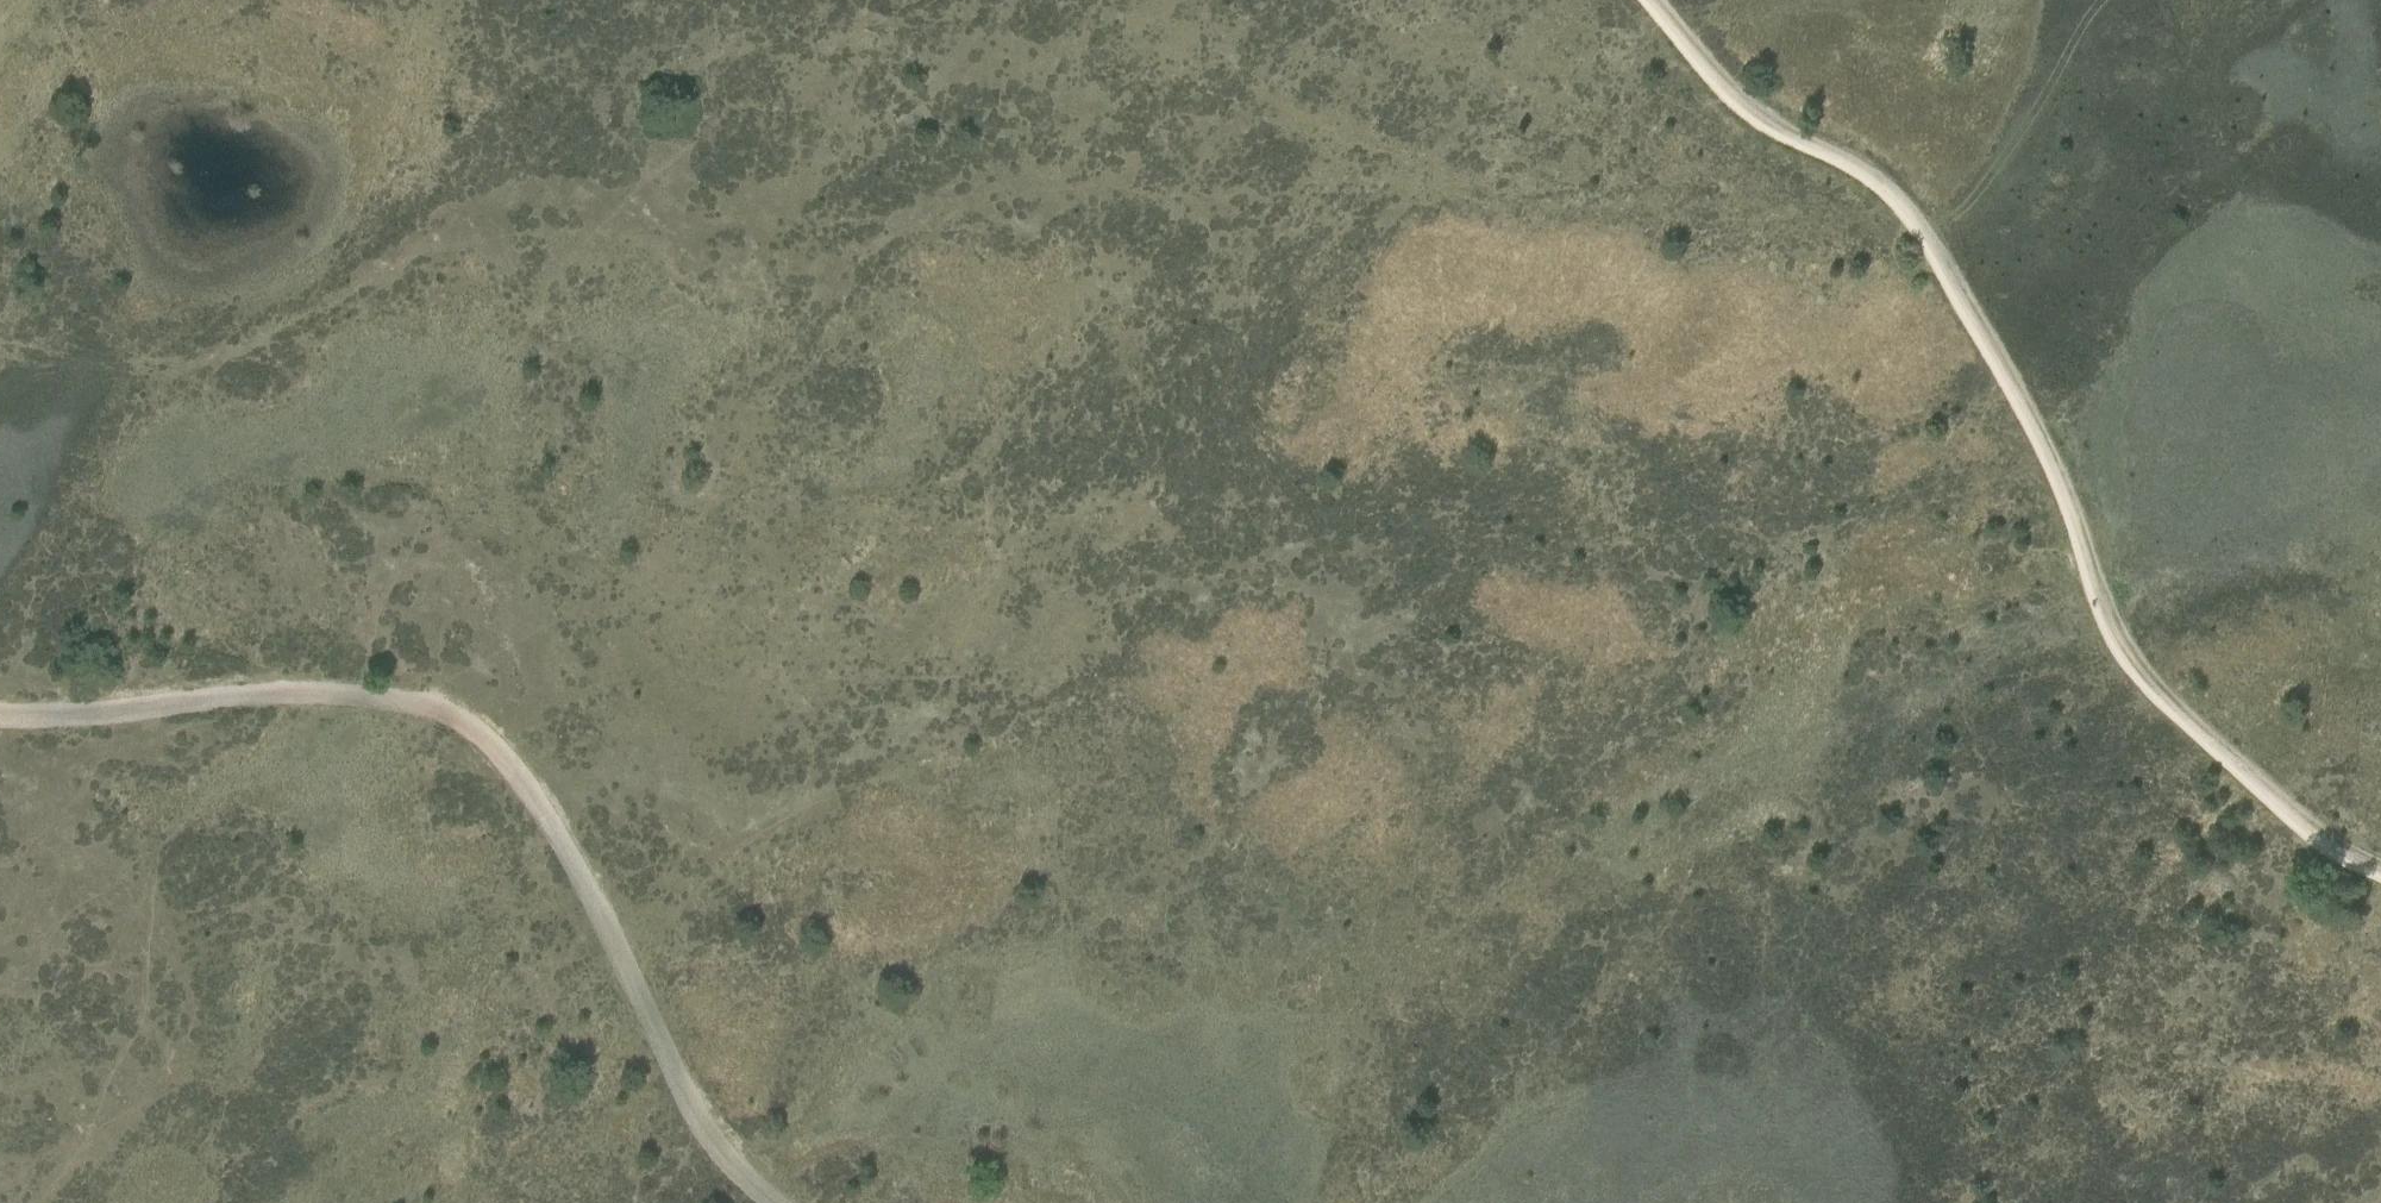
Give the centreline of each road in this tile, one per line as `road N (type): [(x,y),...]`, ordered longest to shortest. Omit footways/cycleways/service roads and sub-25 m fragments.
road 1 (track): [(1652,0),(1751,107),(1863,169),(1917,220),(2034,421),(2130,653),(2307,828),(2380,868)]
road 2 (track): [(785,1202),(744,1177),(707,1130),(605,912),(529,791),(455,723),(389,701),(285,694),(0,716)]

